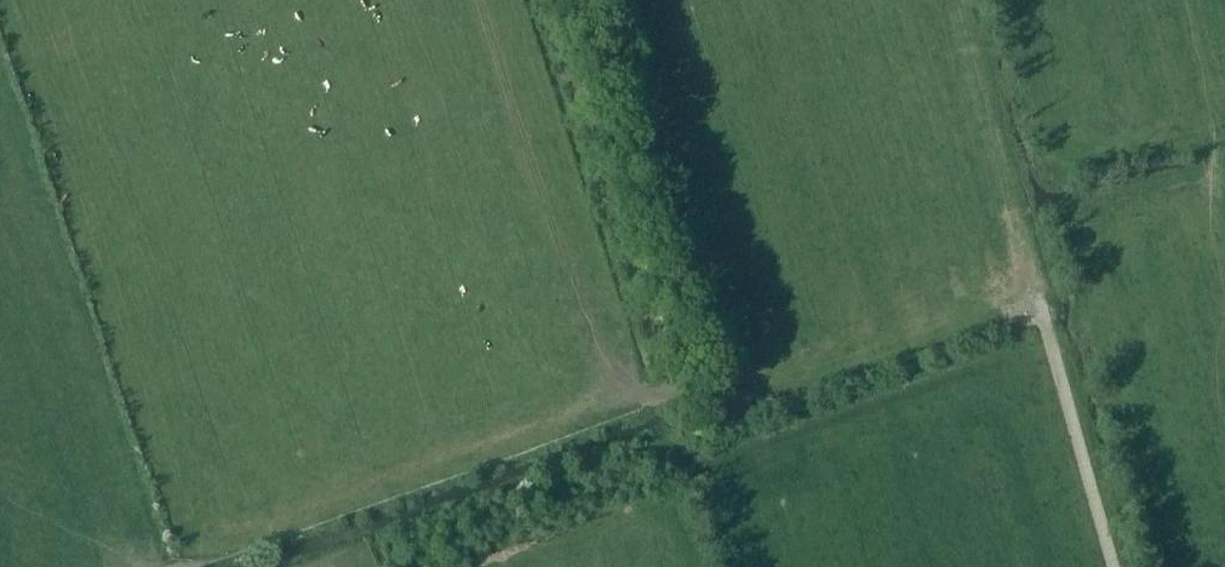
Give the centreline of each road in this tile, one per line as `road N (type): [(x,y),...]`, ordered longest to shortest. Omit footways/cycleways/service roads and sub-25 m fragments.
road 1 (track): [(1113,566),(1038,304)]

